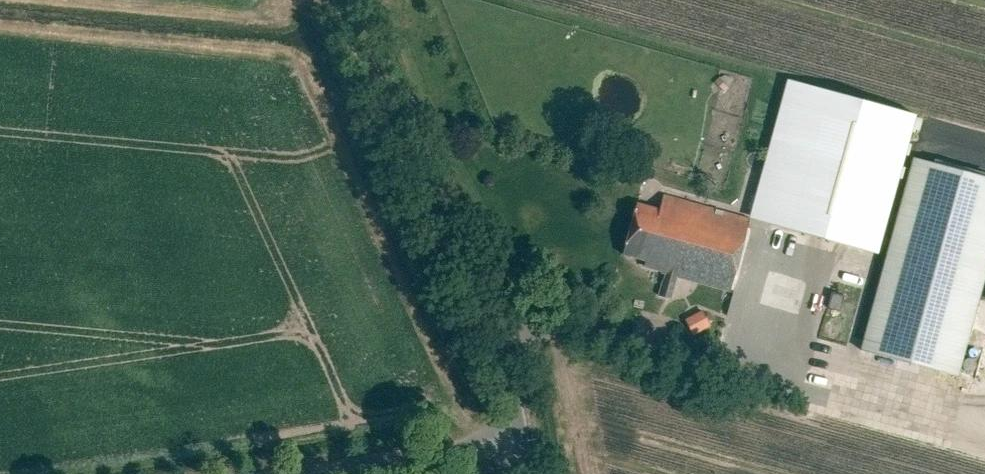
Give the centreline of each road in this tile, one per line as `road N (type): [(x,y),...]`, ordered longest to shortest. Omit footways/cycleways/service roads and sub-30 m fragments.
road 1 (unclassified): [(519,440),(494,329),(344,0)]
road 2 (unclassified): [(273,473),(519,440)]

